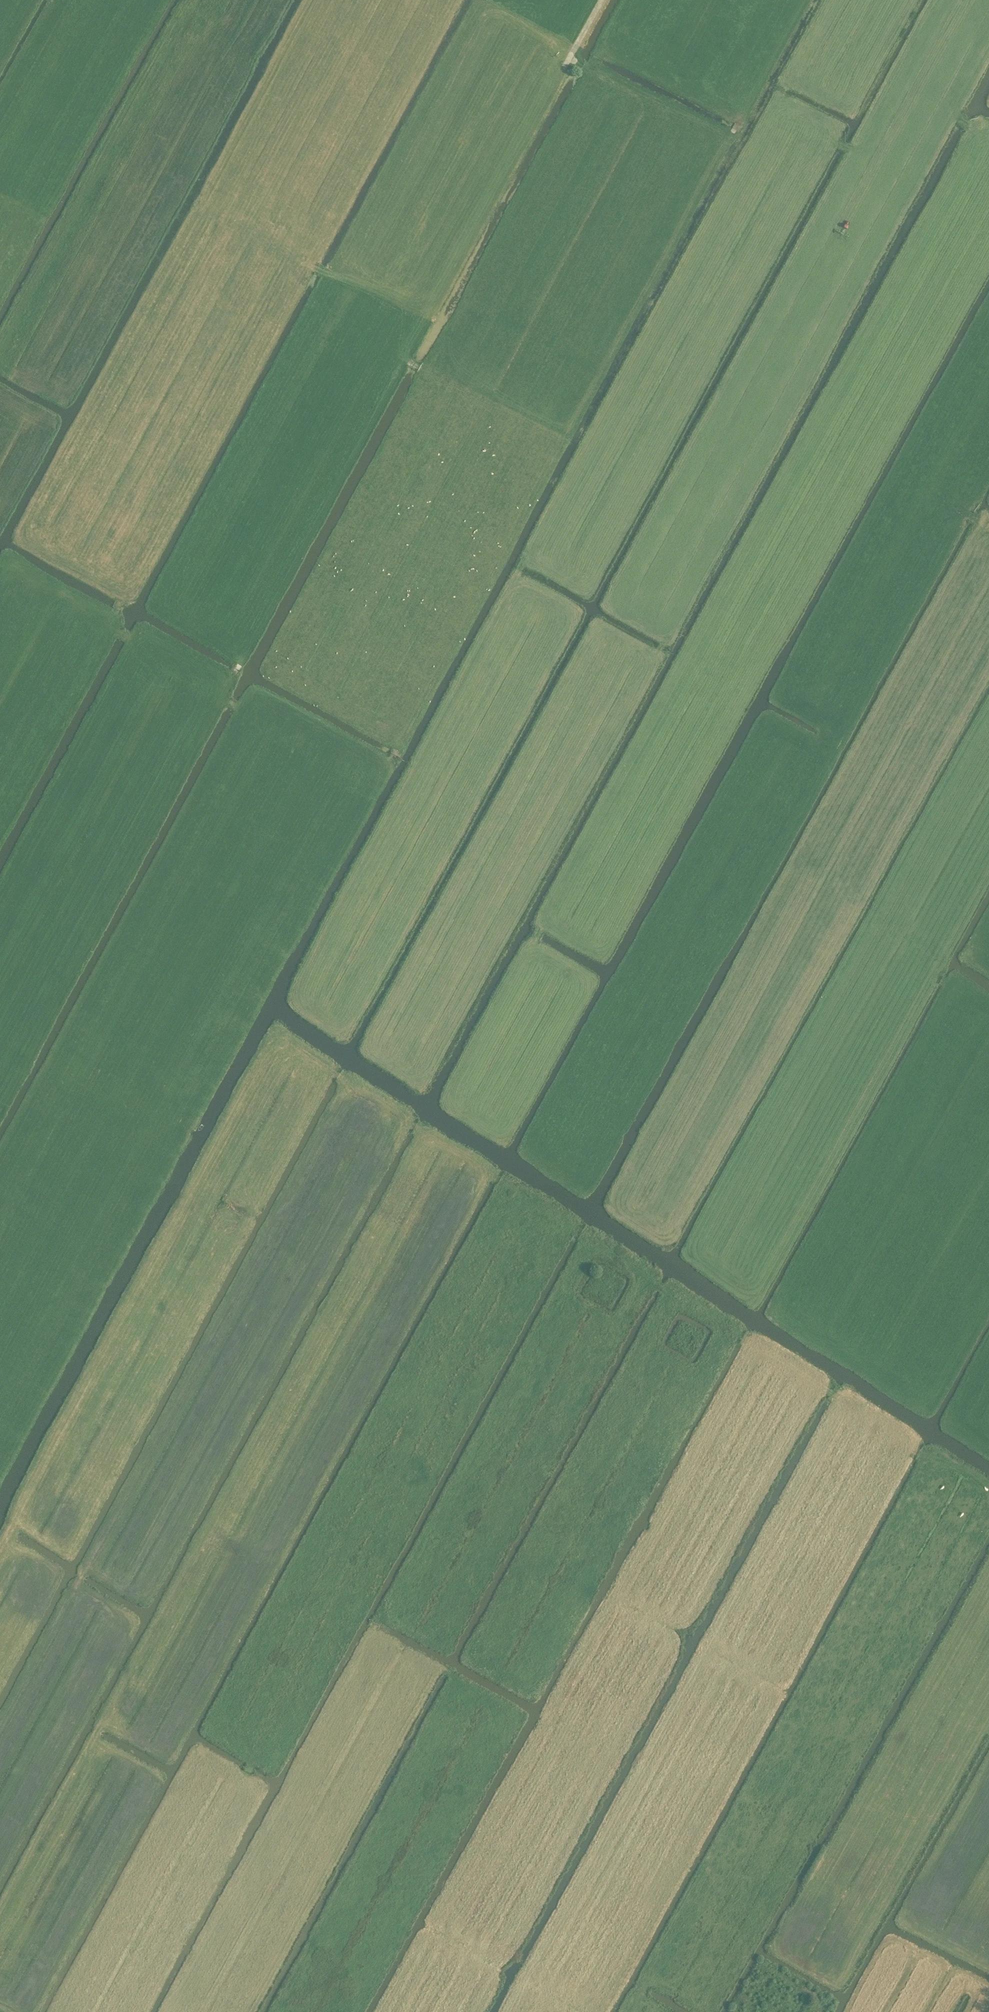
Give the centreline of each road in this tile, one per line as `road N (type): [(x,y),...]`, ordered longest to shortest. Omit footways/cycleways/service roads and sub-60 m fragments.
road 1 (track): [(0,1108),(602,0)]

